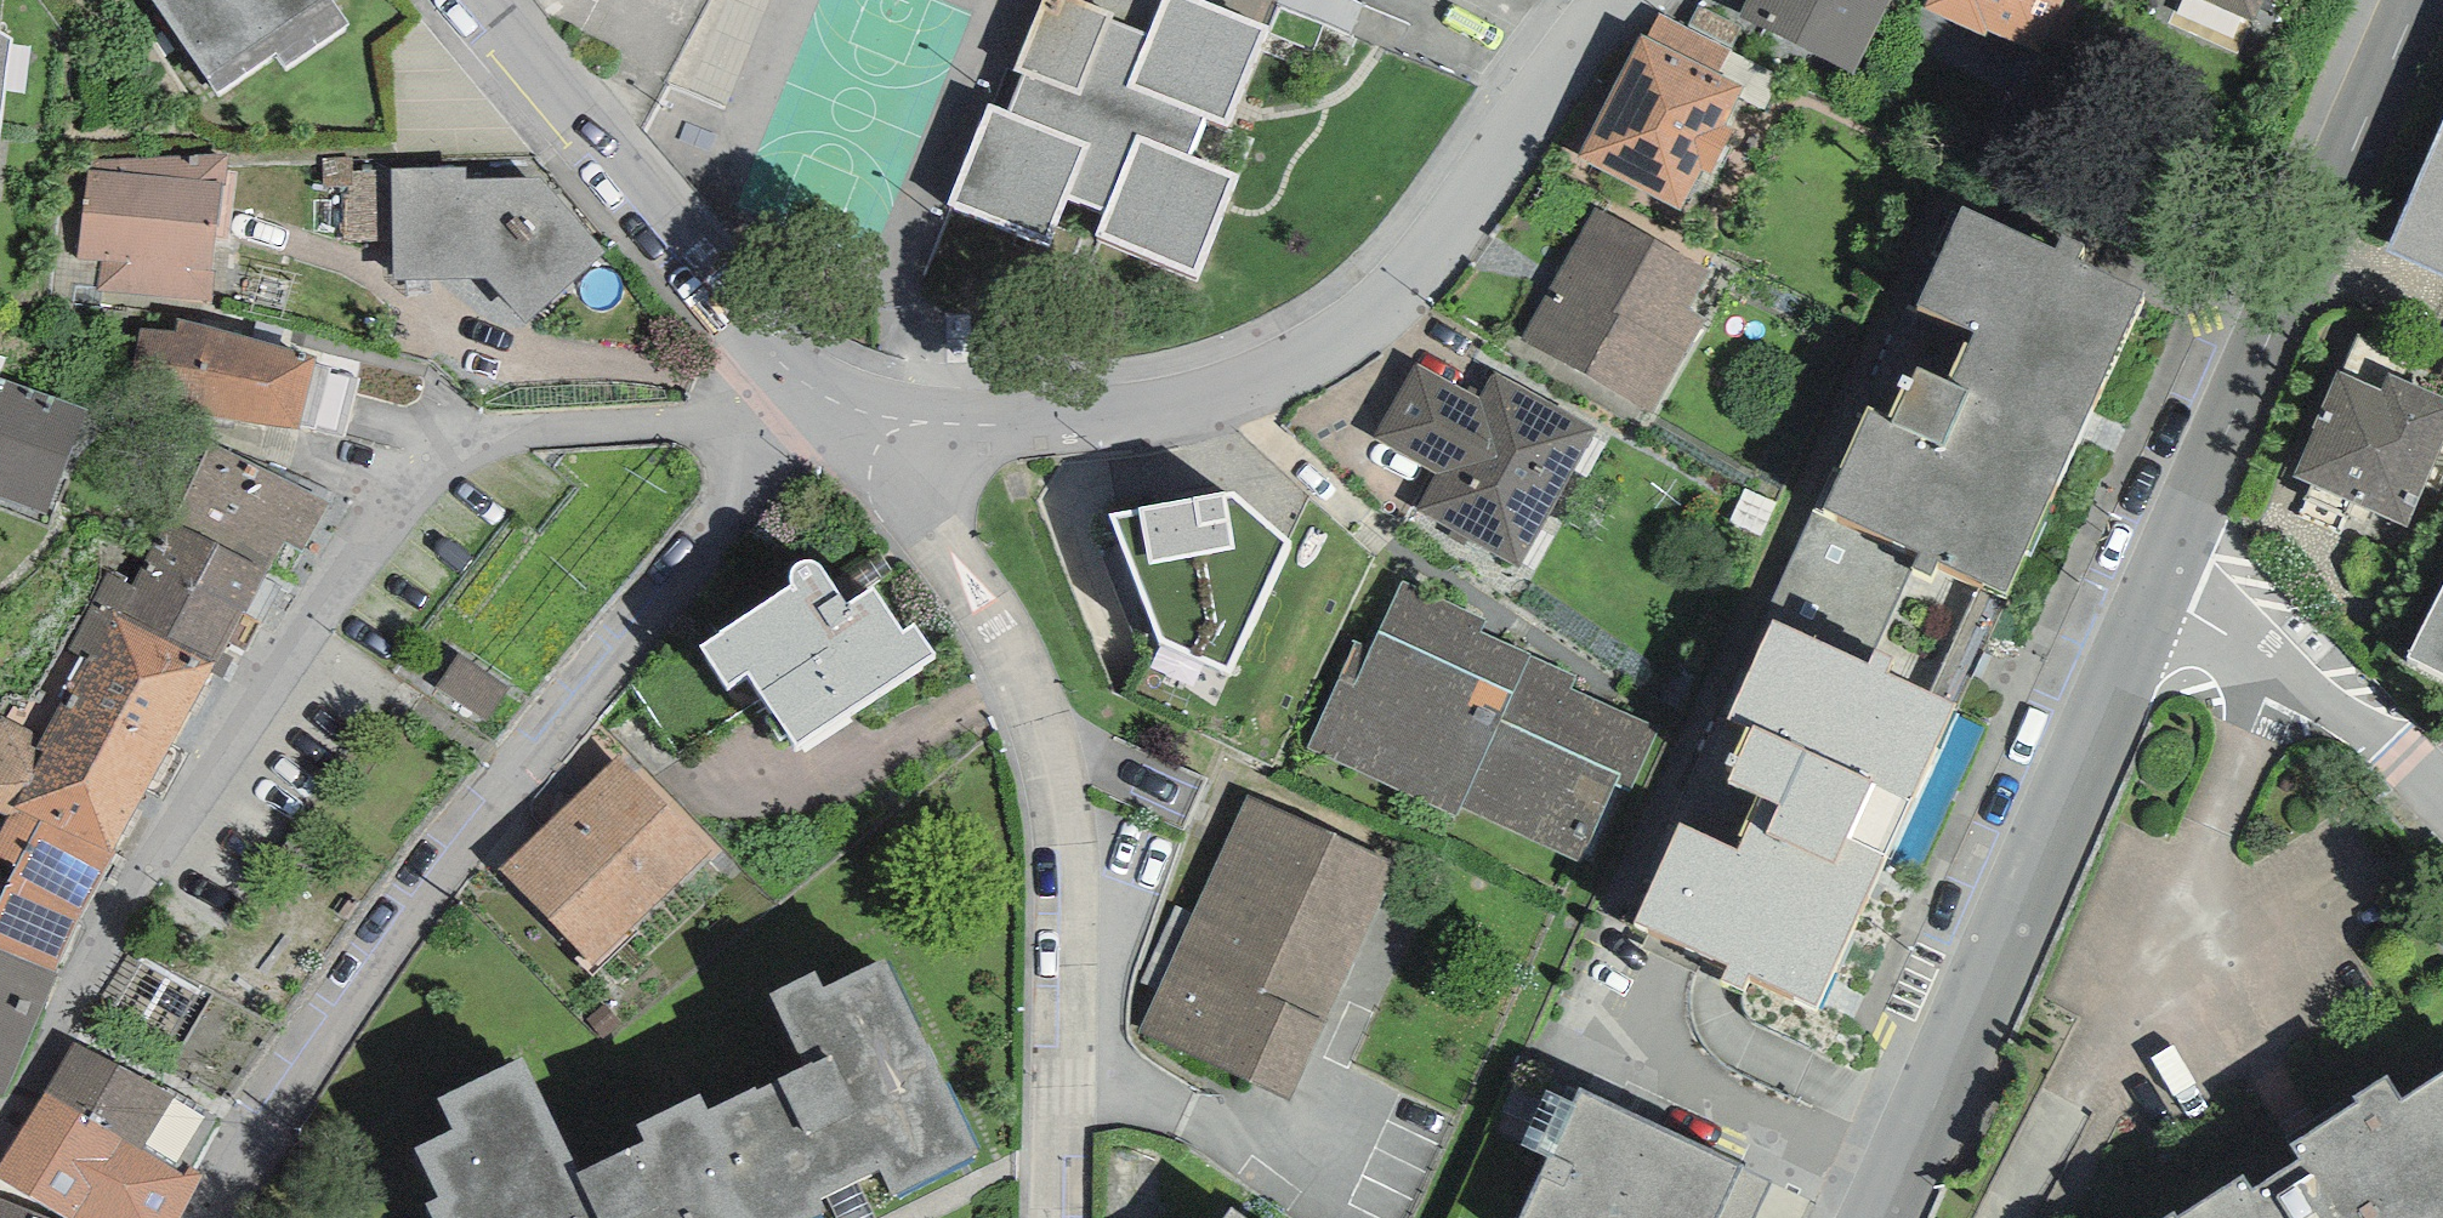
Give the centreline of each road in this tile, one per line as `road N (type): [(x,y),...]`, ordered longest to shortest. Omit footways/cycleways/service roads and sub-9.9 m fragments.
road 1 (residential): [(0,1146),(89,963),(157,848),(373,541),(440,470),(507,438),(553,431),(854,416)]
road 2 (residential): [(854,416),(796,443),(767,469),(445,861),(206,1217)]
road 3 (residential): [(854,416),(1004,427),(1105,418),(1191,400),(1322,344),(1412,267),(1554,77),(1623,0)]
road 4 (residential): [(1046,1217),(1048,1159),(1076,1047),(1077,859),(1067,810),(1011,656),(854,416)]
road 5 (tertiary): [(2154,599),(1883,1217)]
road 6 (tertiary): [(2418,0),(2154,599)]
road 7 (residential): [(854,416),(770,349),(608,140),(484,0)]
road 8 (residential): [(2442,801),(2331,706),(2154,599)]

